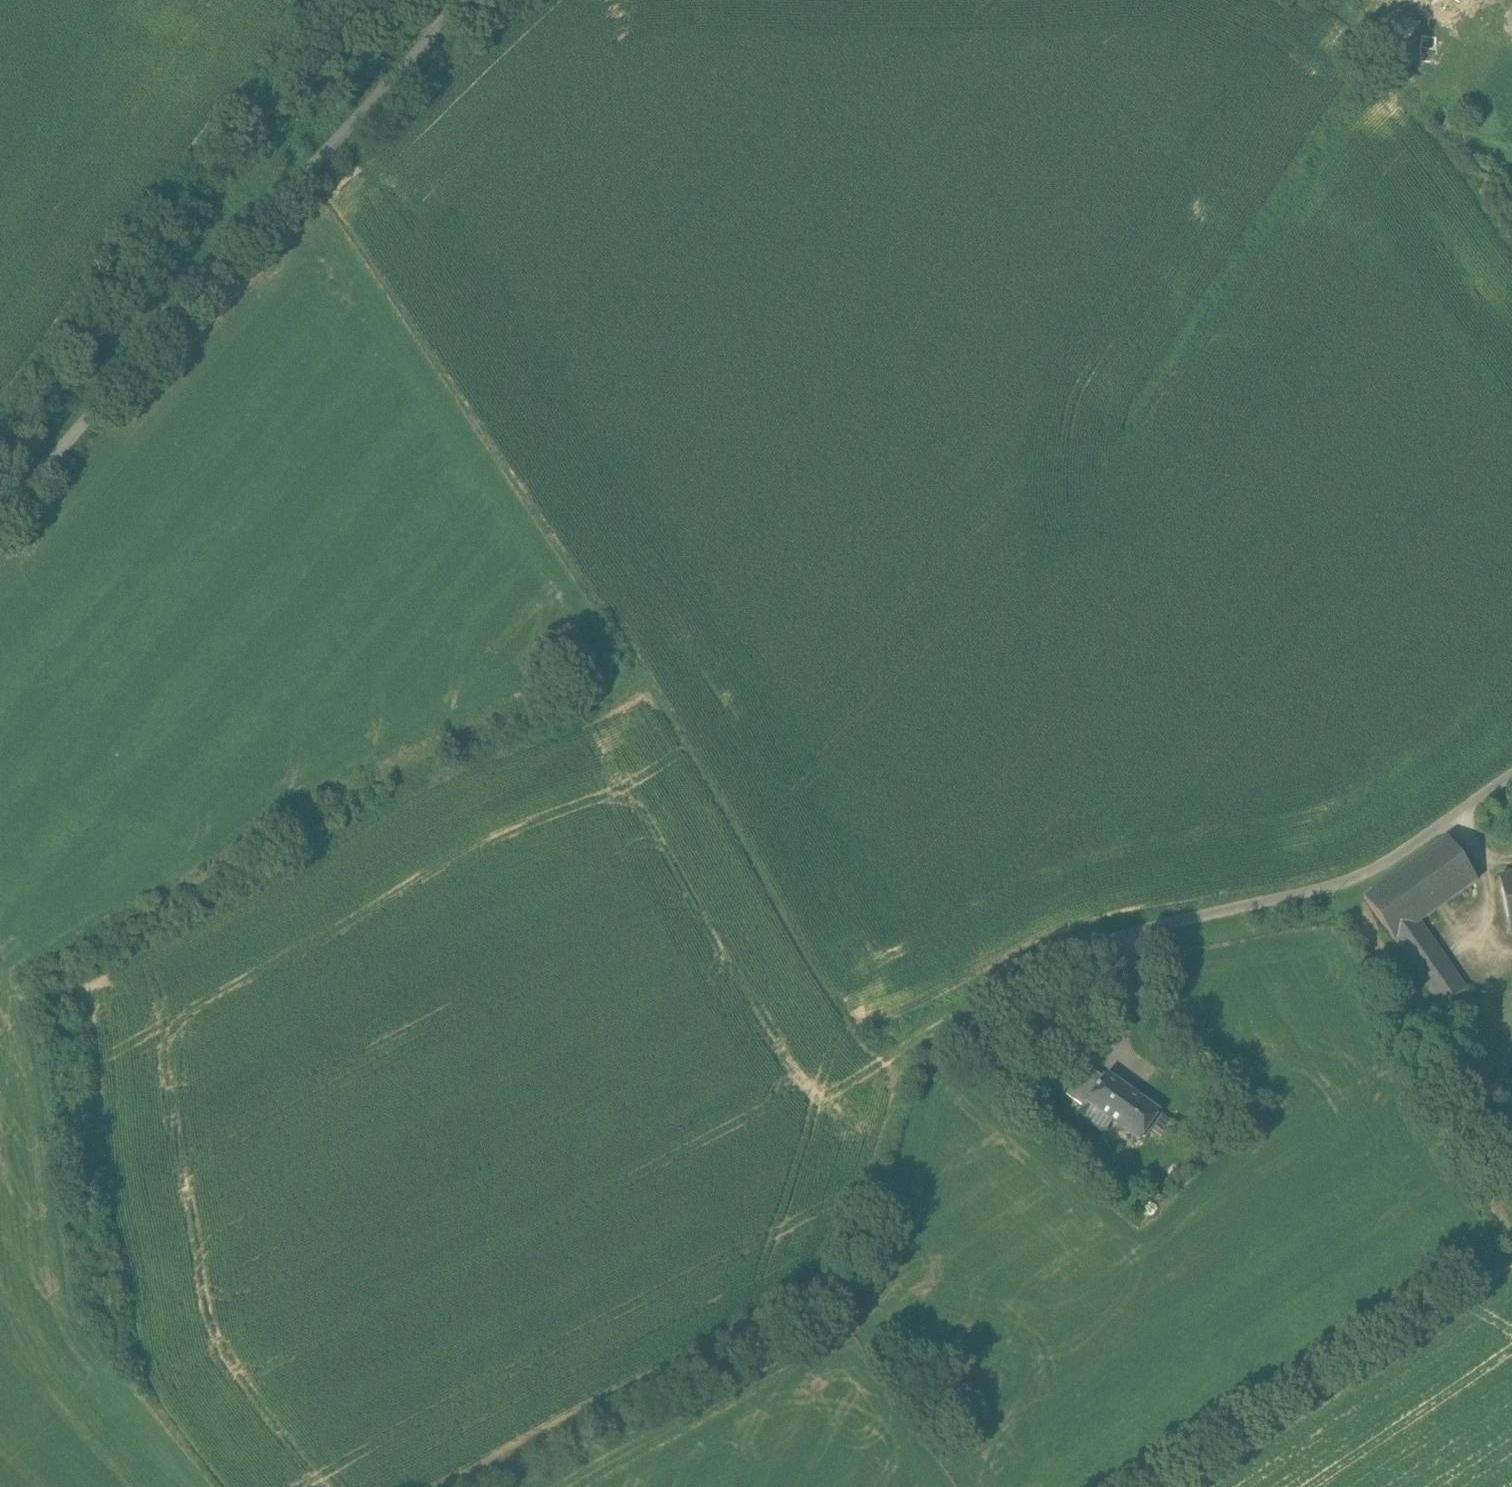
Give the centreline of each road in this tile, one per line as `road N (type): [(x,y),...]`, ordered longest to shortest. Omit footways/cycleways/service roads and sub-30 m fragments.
road 1 (unclassified): [(0,523),(460,0)]
road 2 (residential): [(1511,770),(1348,878),(1133,932)]

